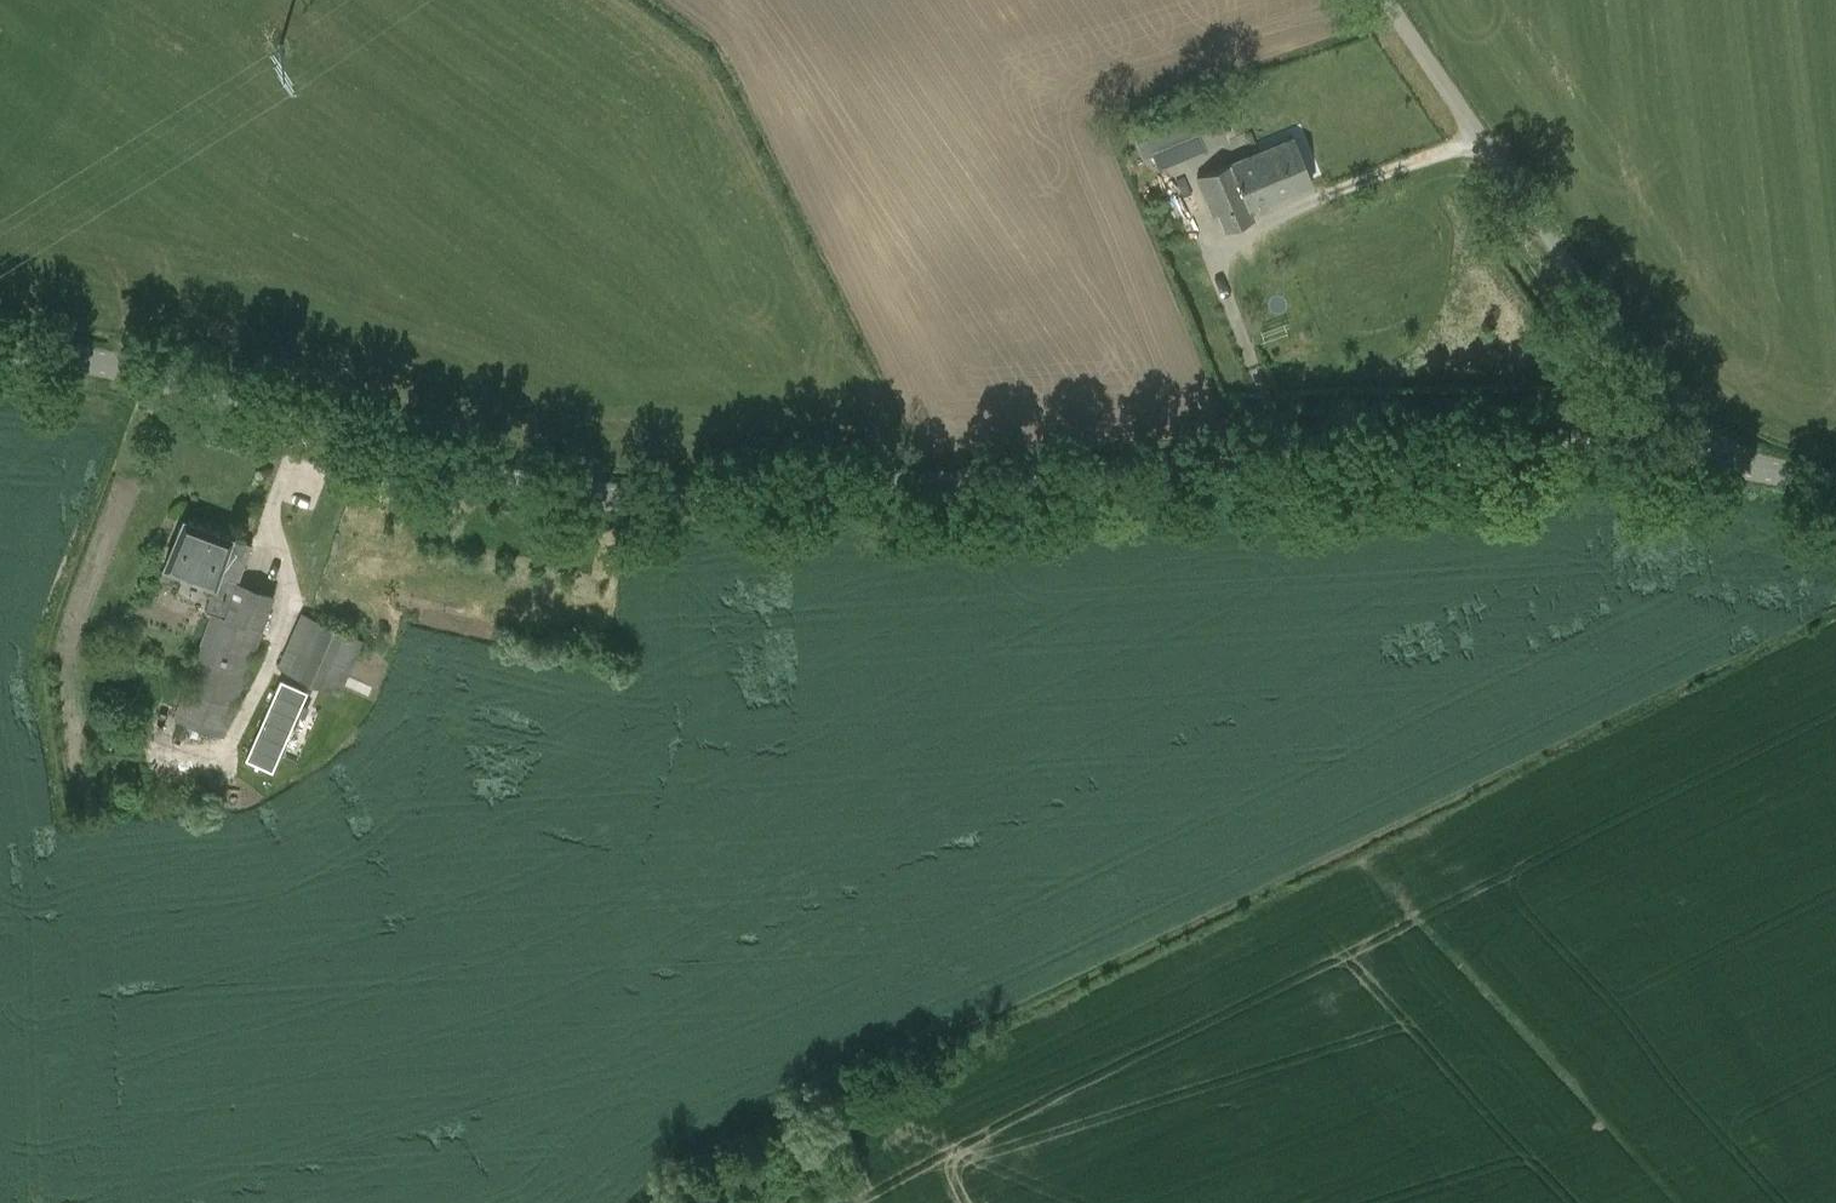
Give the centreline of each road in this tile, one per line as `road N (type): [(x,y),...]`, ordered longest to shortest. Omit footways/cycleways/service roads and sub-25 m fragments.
road 1 (tertiary): [(1725,465),(1599,447),(587,497),(32,340),(0,341)]
road 2 (unclassified): [(1725,465),(1523,205),(1383,0)]

